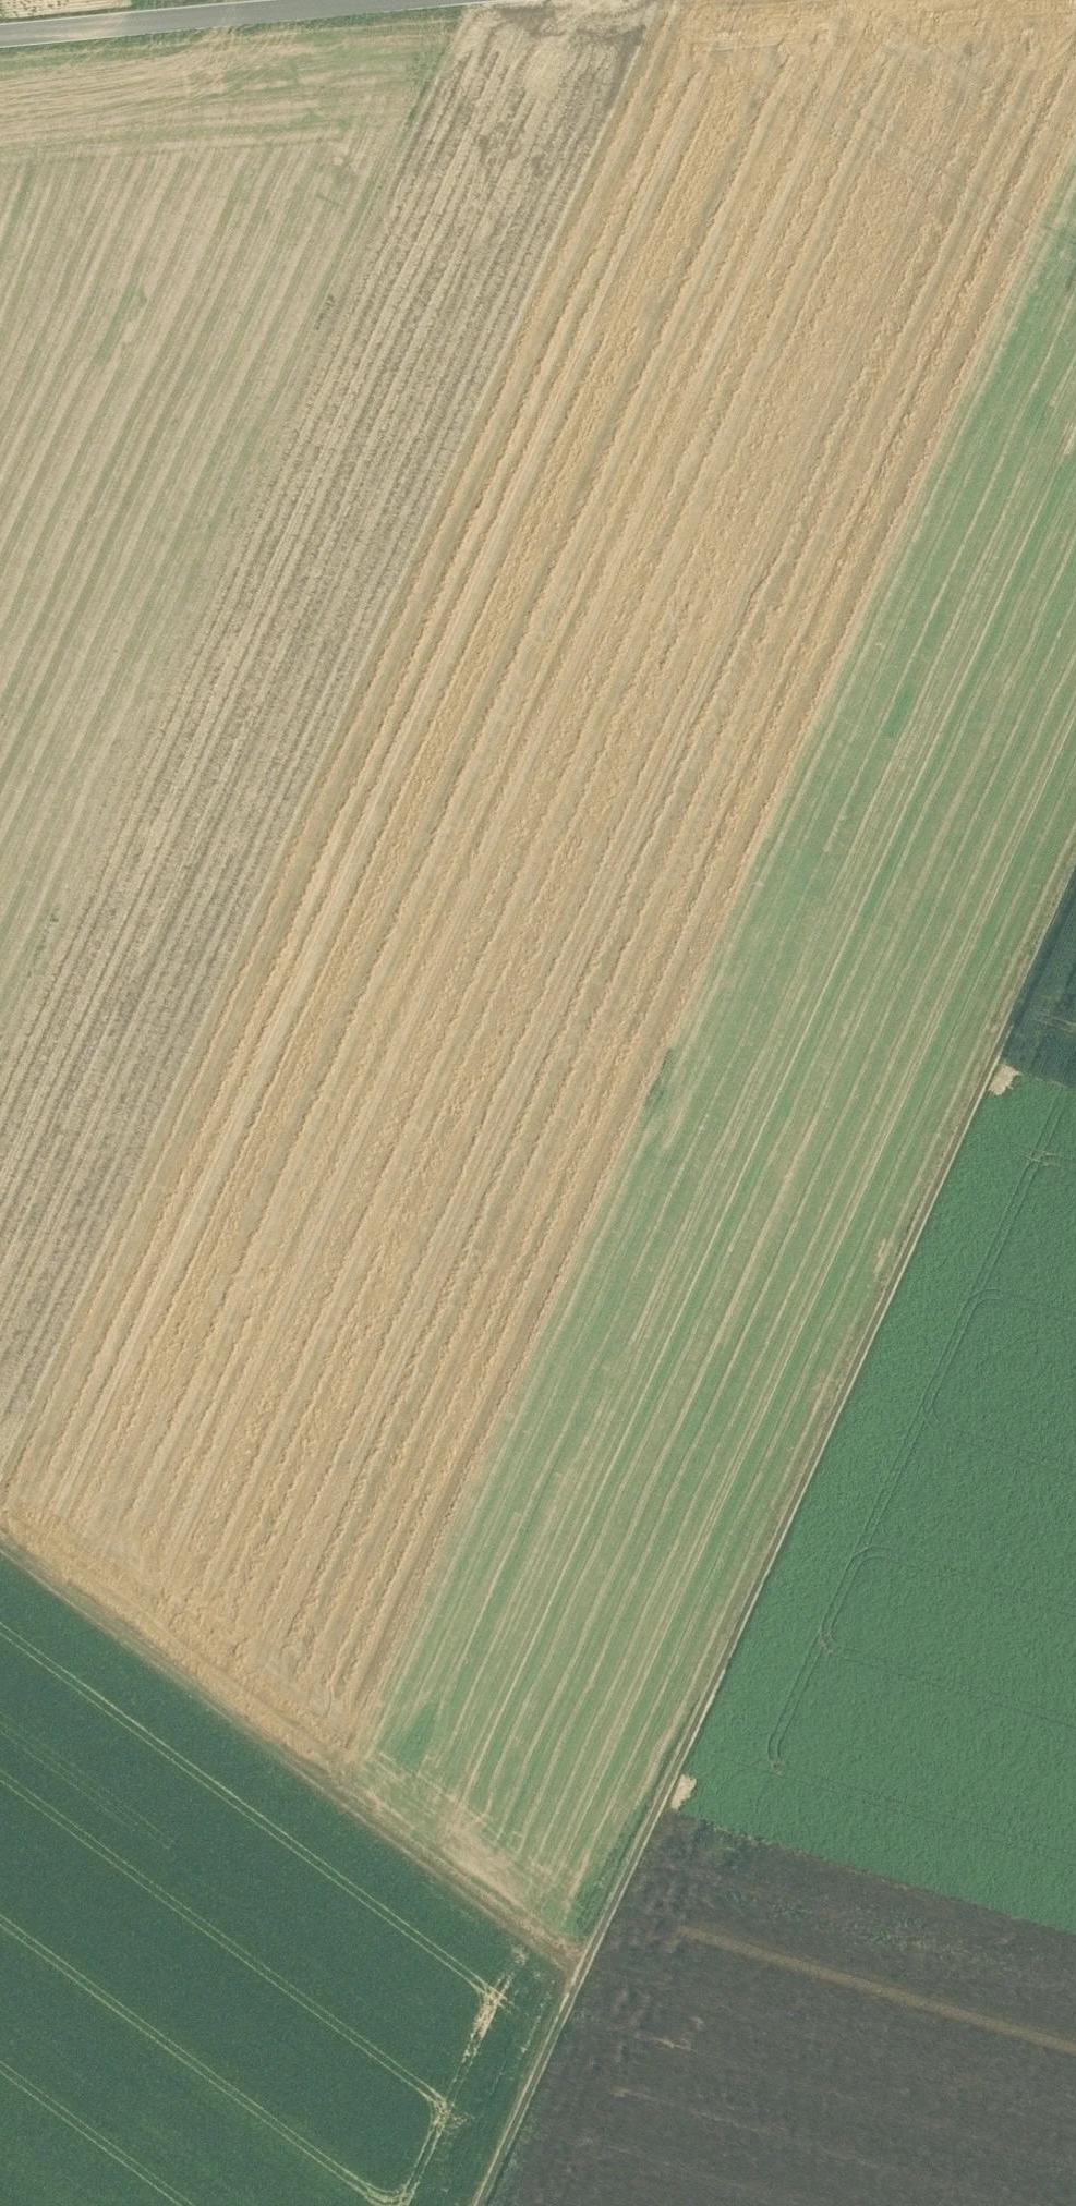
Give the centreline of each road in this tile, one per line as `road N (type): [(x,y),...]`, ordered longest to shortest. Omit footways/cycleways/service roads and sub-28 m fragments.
road 1 (track): [(1075,882),(479,2205)]
road 2 (track): [(0,1546),(581,1971)]
road 3 (unclassified): [(0,31),(316,0)]

